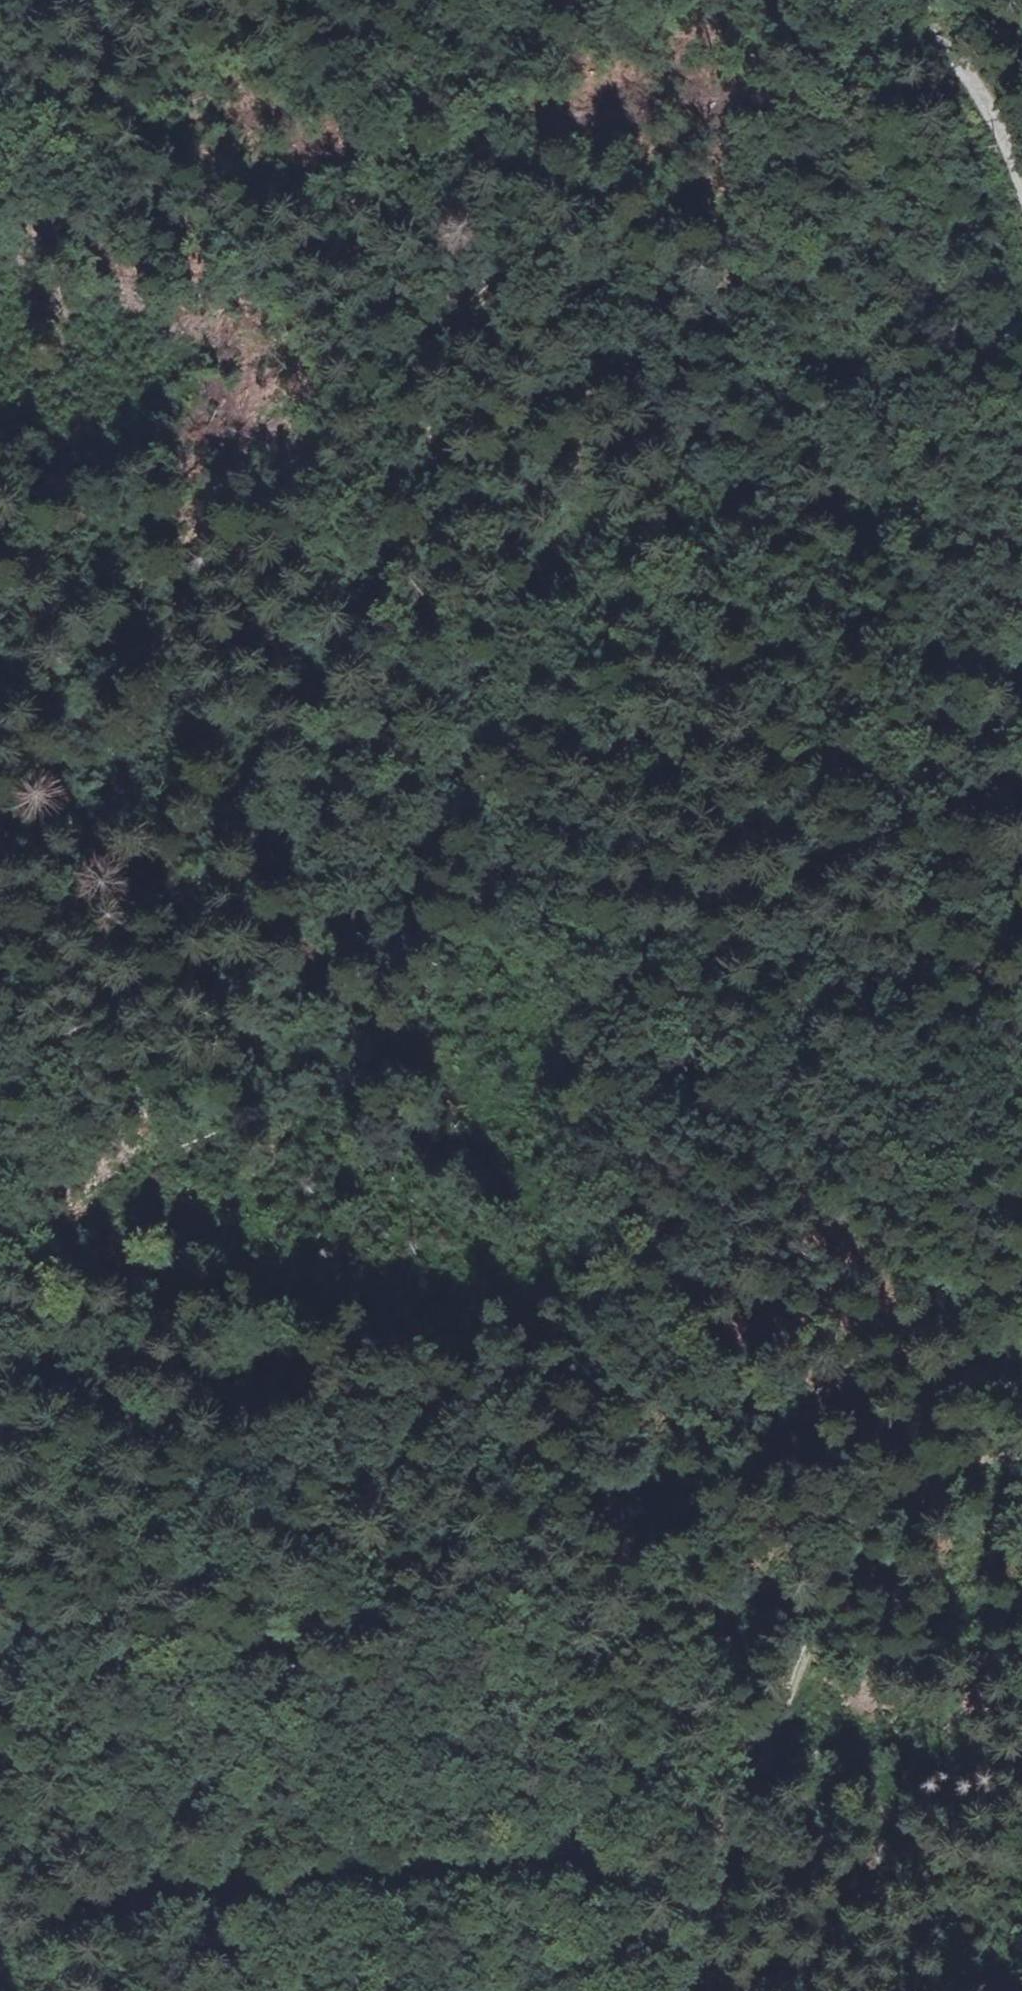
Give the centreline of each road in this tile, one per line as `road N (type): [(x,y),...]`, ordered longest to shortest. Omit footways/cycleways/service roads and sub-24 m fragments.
road 1 (track): [(690,1990),(820,1610),(909,1495),(1021,1451)]
road 2 (track): [(840,0),(989,93),(1021,190)]

